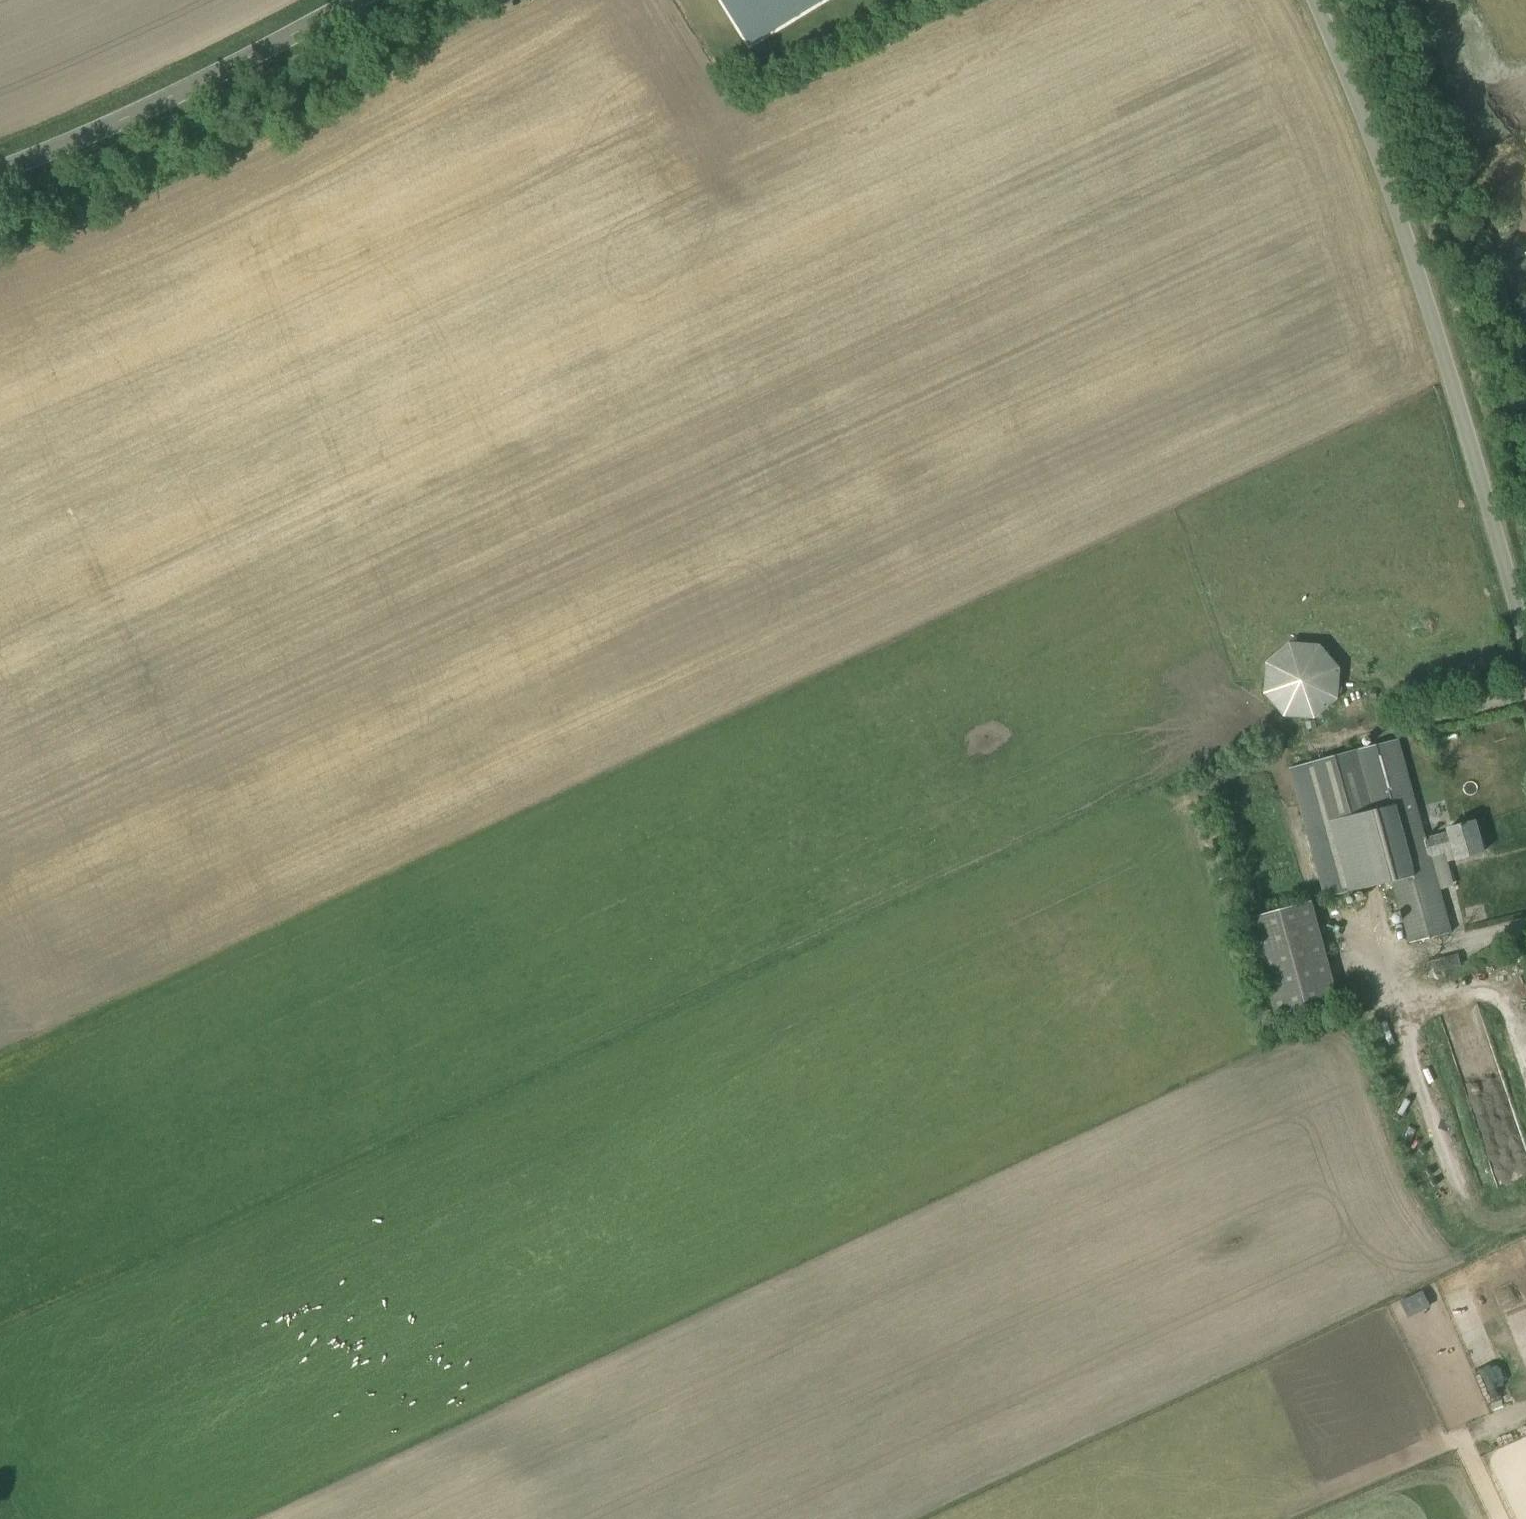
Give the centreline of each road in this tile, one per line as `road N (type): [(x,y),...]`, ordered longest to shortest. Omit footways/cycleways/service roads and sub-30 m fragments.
road 1 (unclassified): [(1525,634),(1382,160),(1316,0)]
road 2 (unclassified): [(0,169),(77,141),(340,0)]

